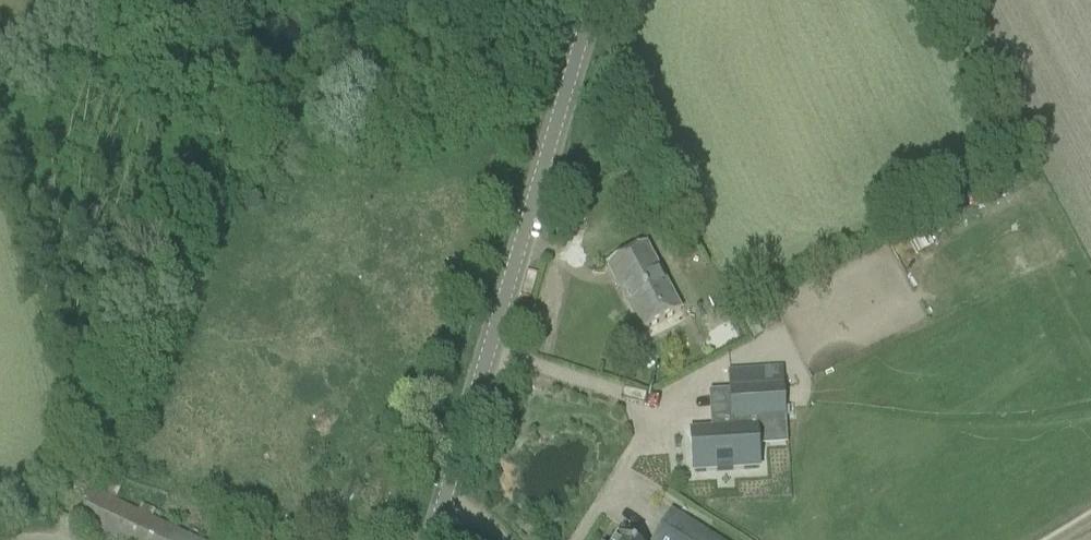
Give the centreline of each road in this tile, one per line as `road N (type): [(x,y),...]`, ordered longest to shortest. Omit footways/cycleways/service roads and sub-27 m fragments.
road 1 (unclassified): [(431,539),(594,0)]

